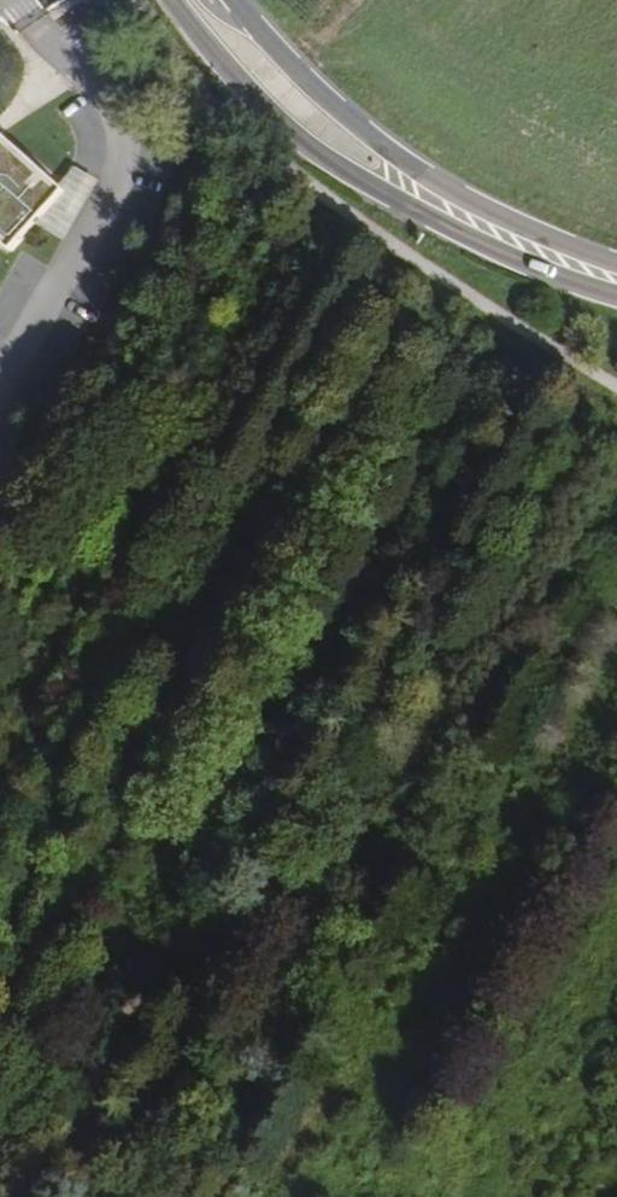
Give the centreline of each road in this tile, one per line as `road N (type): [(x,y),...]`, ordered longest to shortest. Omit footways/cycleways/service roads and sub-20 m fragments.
road 1 (secondary): [(616,283),(527,249),(387,175),(277,80),(211,0)]

